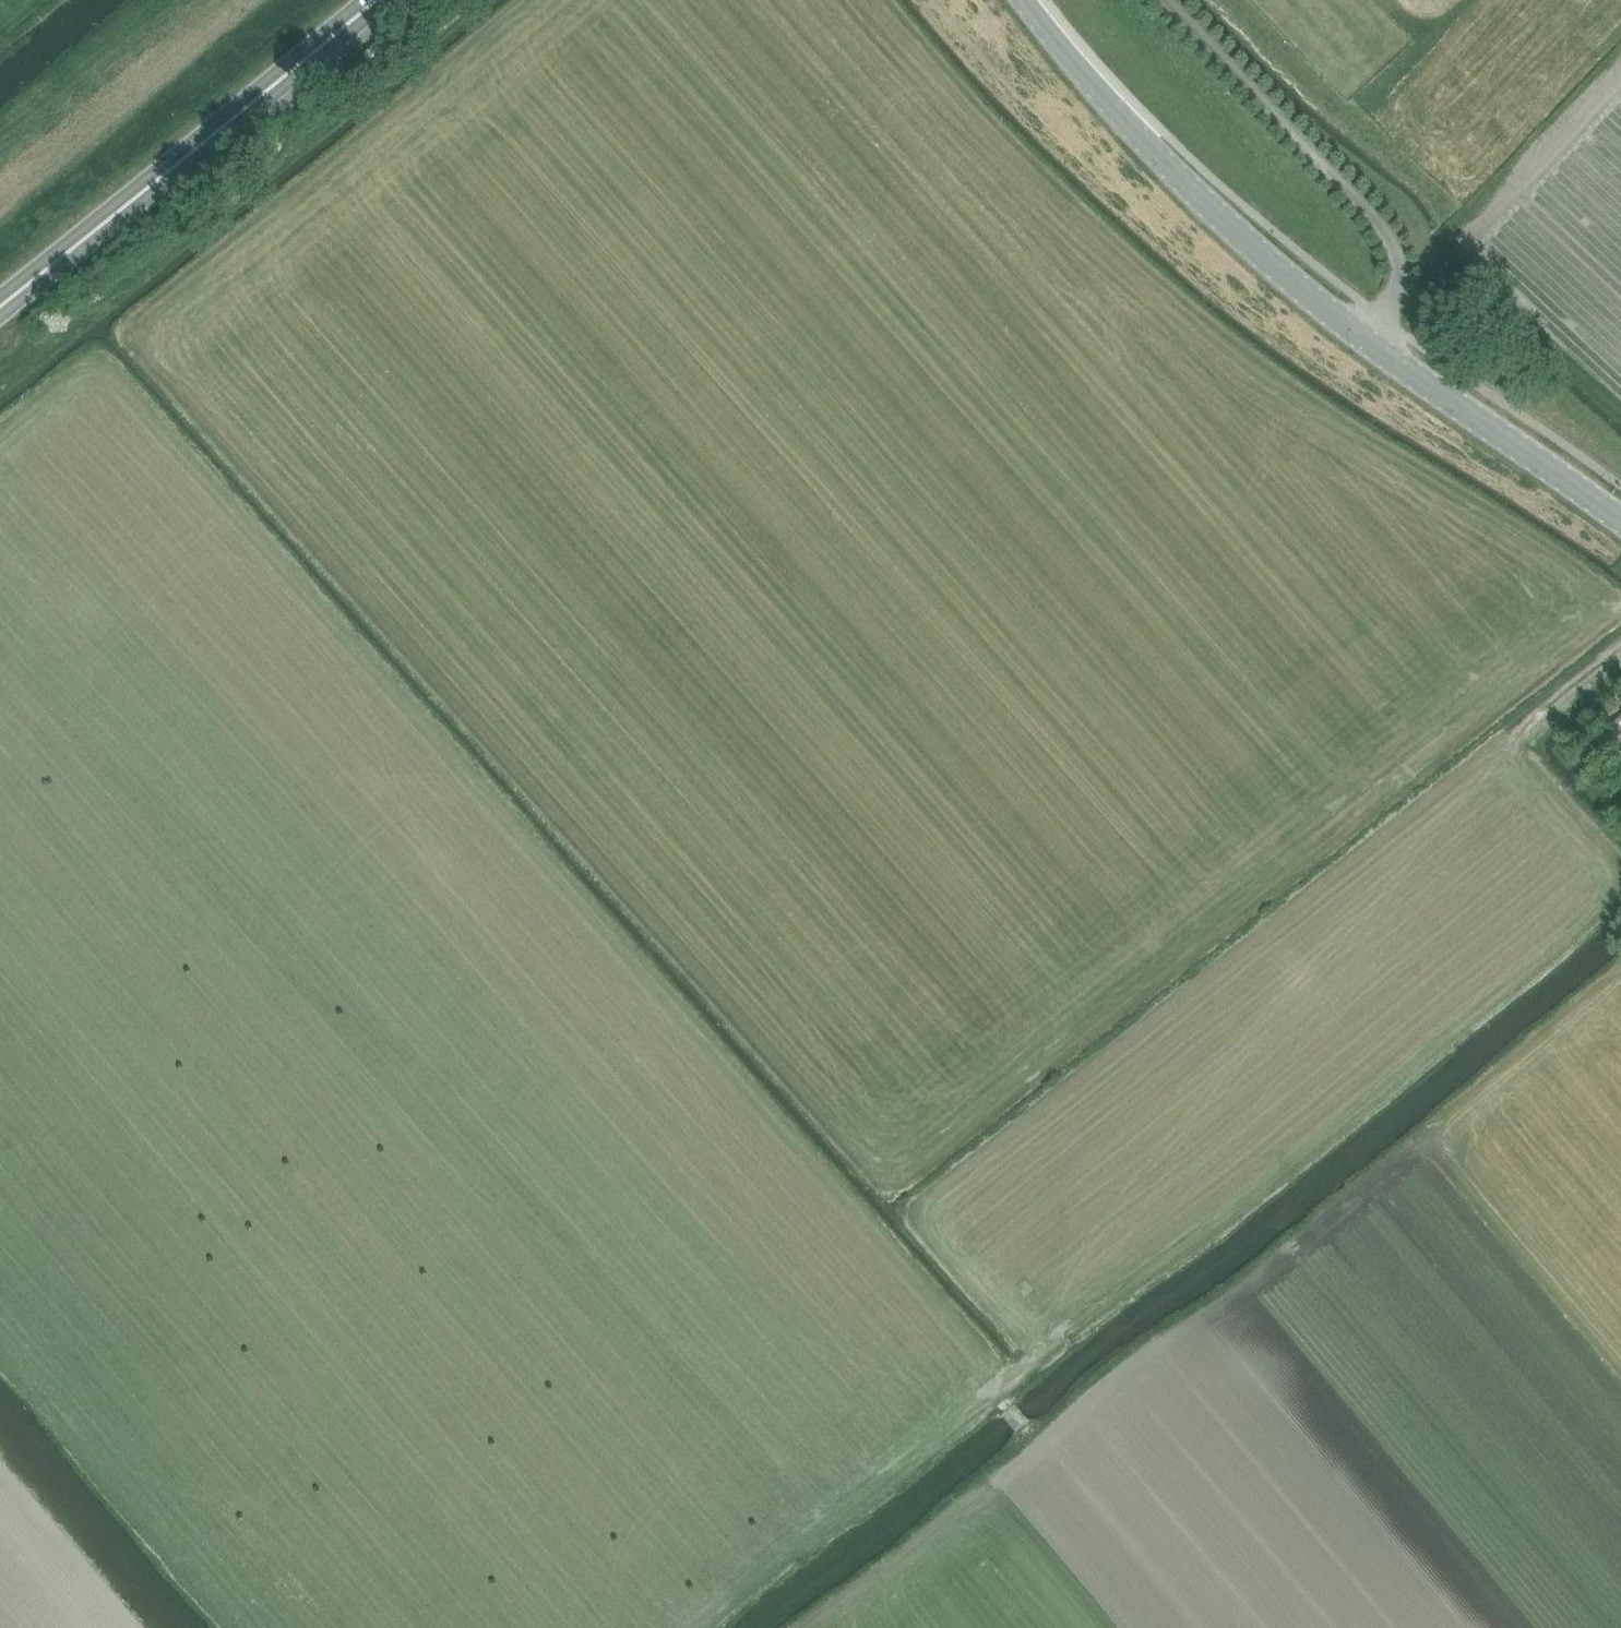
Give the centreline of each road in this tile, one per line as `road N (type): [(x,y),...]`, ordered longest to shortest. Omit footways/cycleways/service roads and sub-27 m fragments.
road 1 (tertiary): [(1620,522),(1288,282),(1193,199),(1017,0)]
road 2 (trunk): [(0,302),(376,0)]

